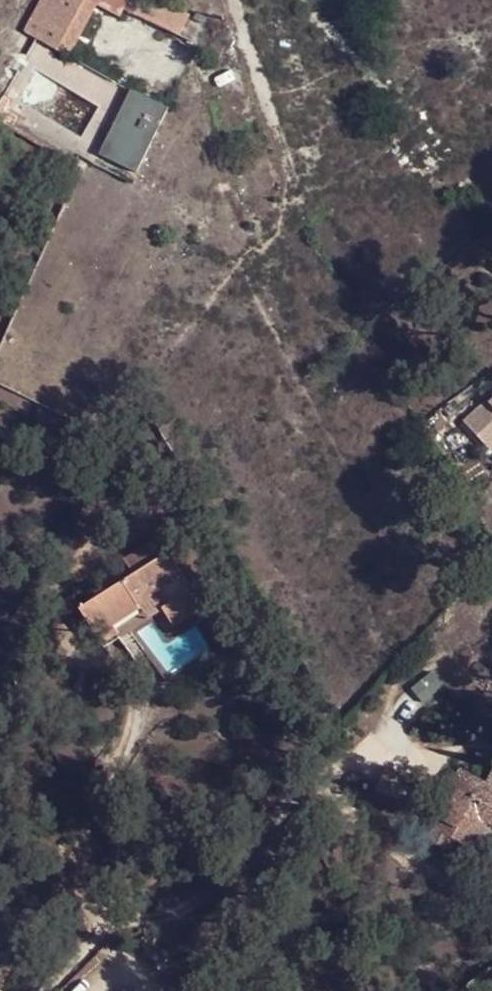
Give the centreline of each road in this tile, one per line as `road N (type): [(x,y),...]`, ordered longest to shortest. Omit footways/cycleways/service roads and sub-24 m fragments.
road 1 (residential): [(281,746),(235,869),(201,900),(162,917),(114,923),(38,990)]

